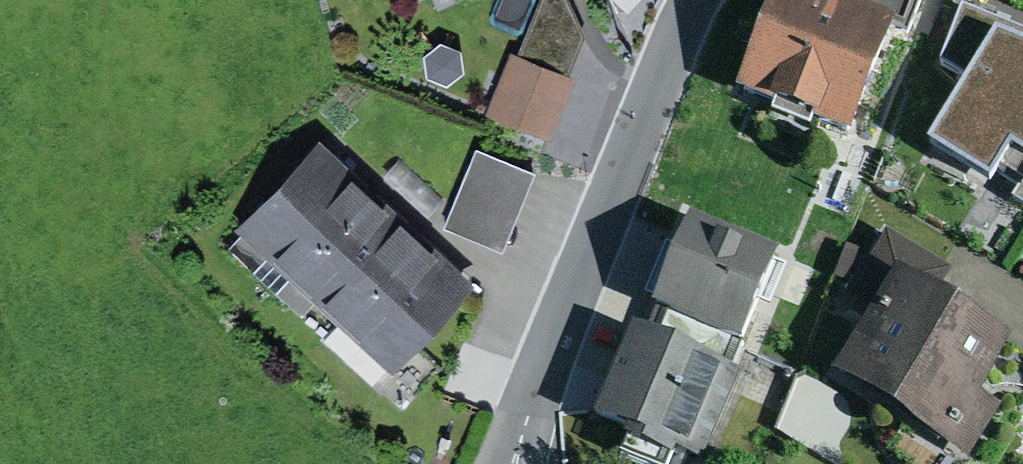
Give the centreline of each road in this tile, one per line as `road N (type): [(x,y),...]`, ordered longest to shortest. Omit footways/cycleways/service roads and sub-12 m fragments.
road 1 (residential): [(696,0),(665,59),(526,420),(520,463)]

